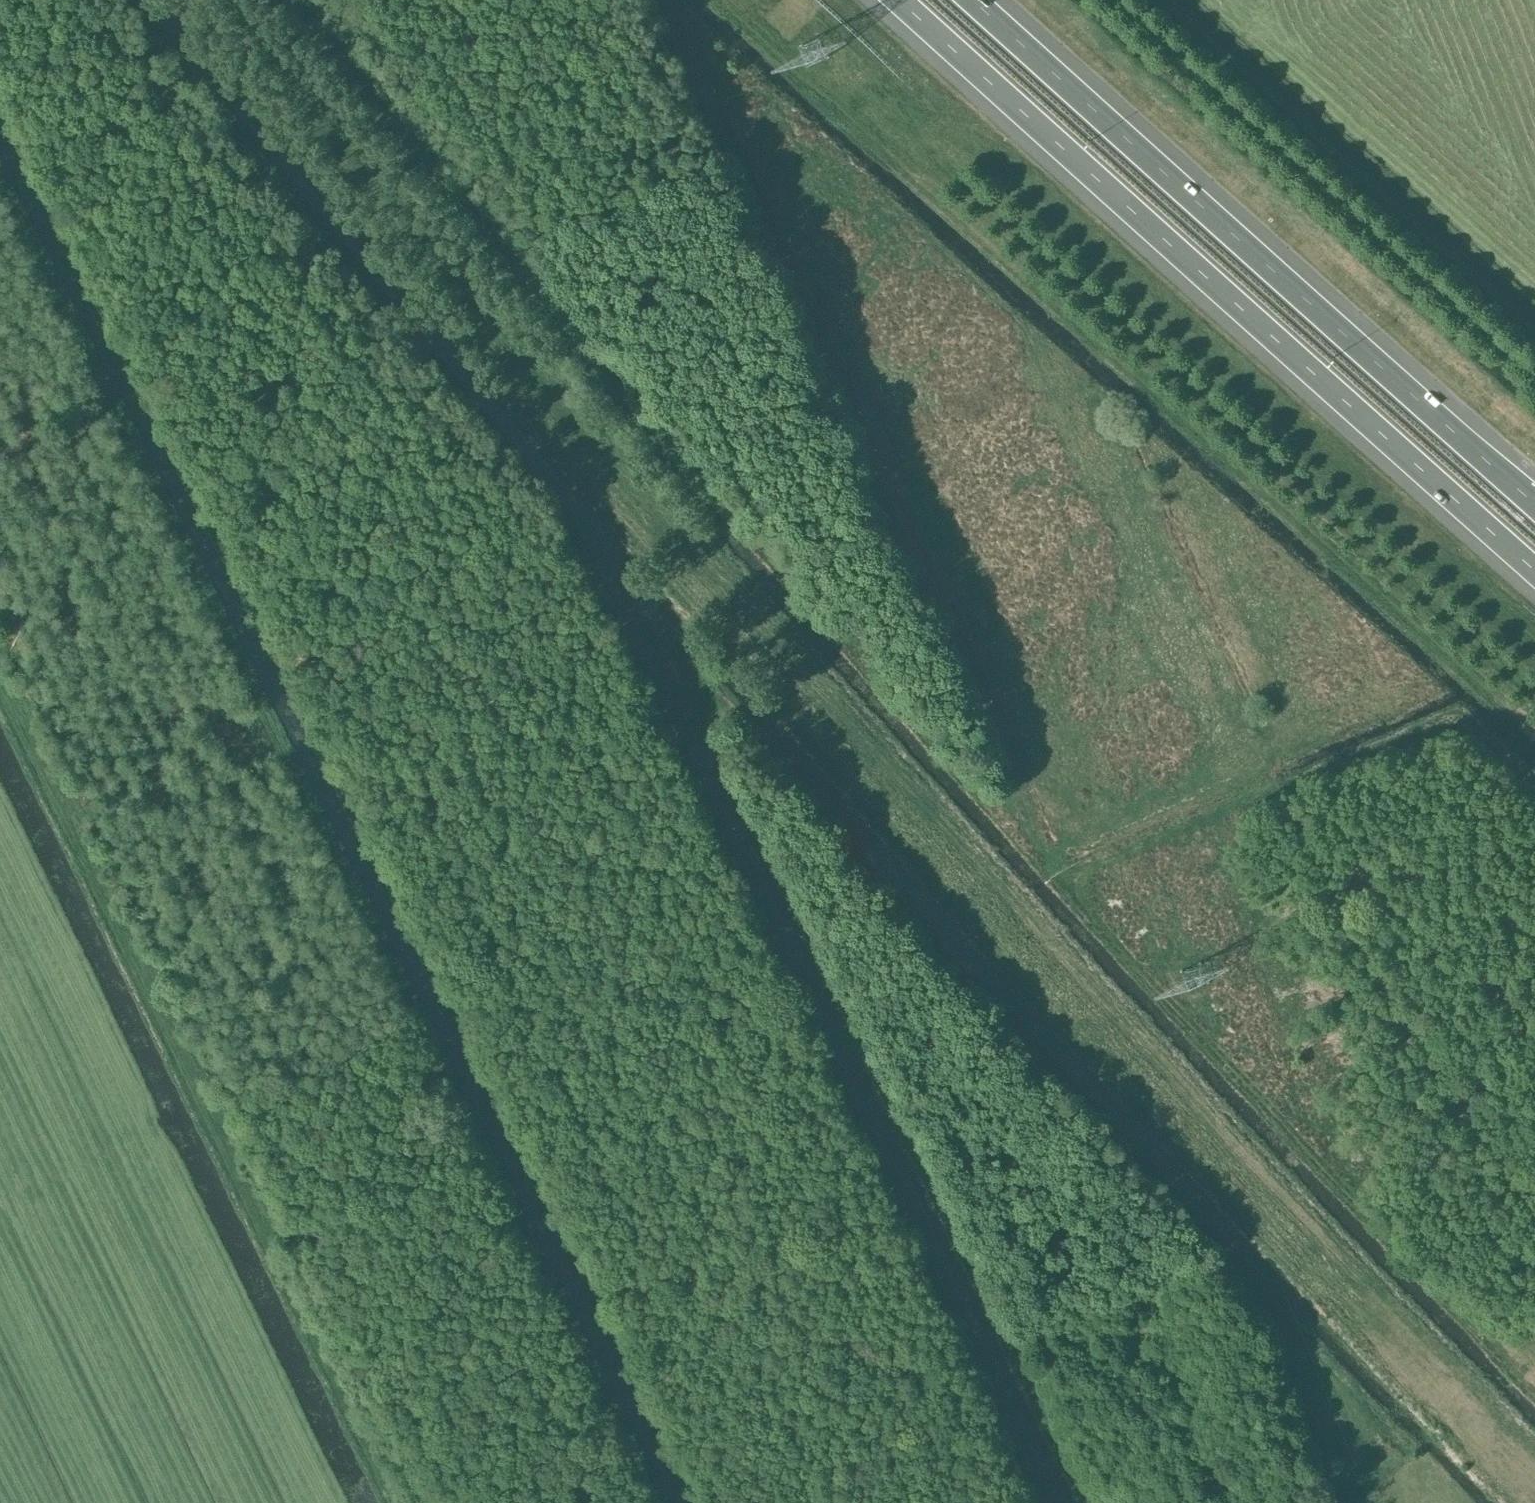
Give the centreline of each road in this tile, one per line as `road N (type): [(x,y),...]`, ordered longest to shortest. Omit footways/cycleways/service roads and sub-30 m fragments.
road 1 (motorway): [(898,0),(1534,571)]
road 2 (motorway): [(1534,502),(973,0)]

